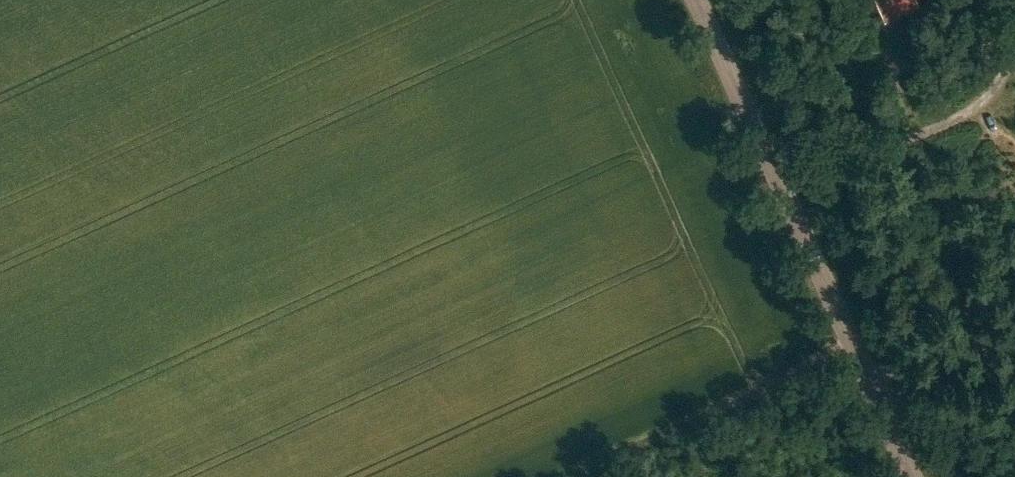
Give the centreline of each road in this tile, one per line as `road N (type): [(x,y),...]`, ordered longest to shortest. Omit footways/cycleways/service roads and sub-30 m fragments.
road 1 (tertiary): [(912,476),(695,0)]

